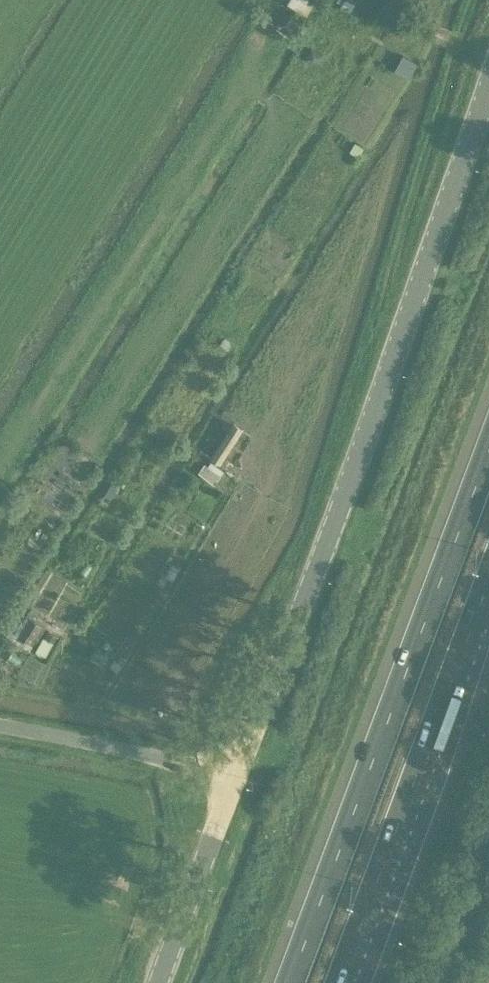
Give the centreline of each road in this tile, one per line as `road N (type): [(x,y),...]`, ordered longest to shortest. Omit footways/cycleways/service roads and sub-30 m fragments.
road 1 (tertiary): [(234,775),(488,85)]
road 2 (motorway): [(488,447),(290,982)]
road 3 (motorway): [(340,982),(488,582)]
road 4 (unclassified): [(0,728),(234,775)]
road 5 (tertiary): [(234,775),(157,982)]

